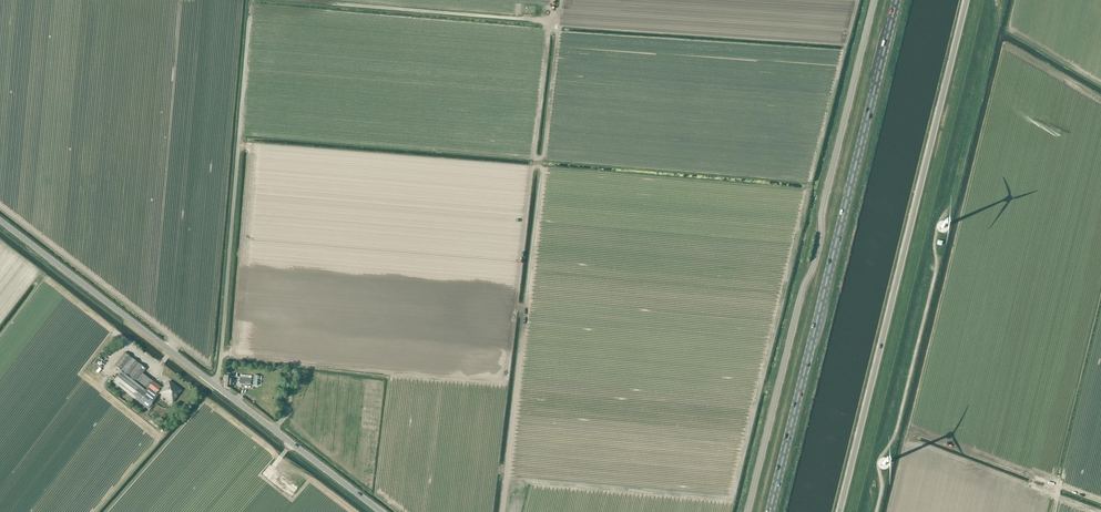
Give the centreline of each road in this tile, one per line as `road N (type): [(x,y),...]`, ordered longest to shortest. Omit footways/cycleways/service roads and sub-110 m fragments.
road 1 (unclassified): [(839,511),(967,0)]
road 2 (primary): [(770,511),(898,0)]
road 3 (unclassified): [(747,511),(874,0)]
road 4 (unclassified): [(218,387),(251,0)]
road 5 (unclassified): [(218,387),(0,220)]
road 6 (track): [(290,0),(552,21)]
road 7 (unclassified): [(381,511),(218,387)]
road 8 (track): [(552,21),(558,34),(543,156)]

